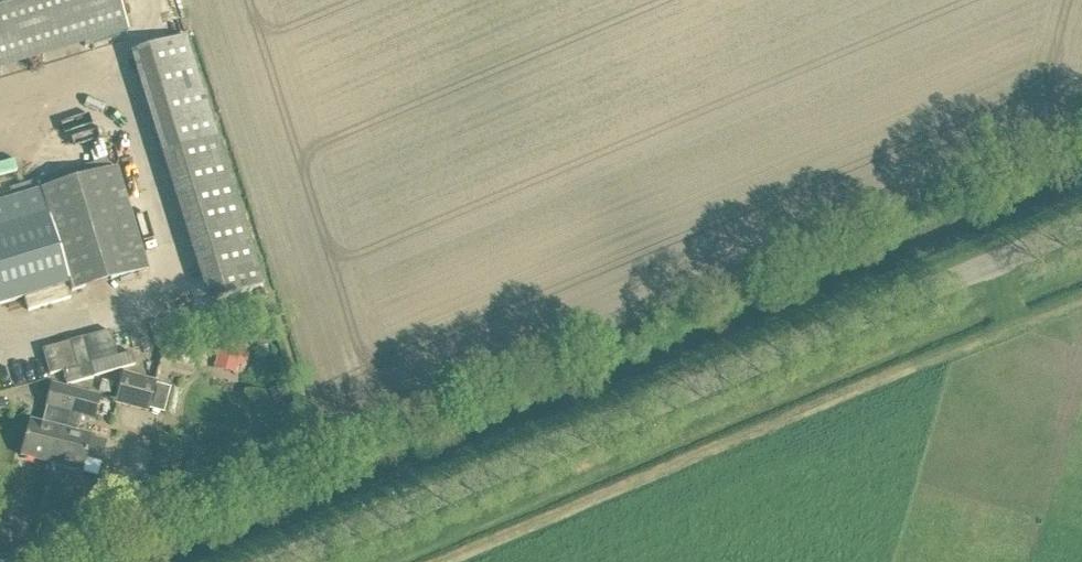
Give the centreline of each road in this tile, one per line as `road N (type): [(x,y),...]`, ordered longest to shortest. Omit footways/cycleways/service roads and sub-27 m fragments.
road 1 (unclassified): [(1081,225),(279,561)]

